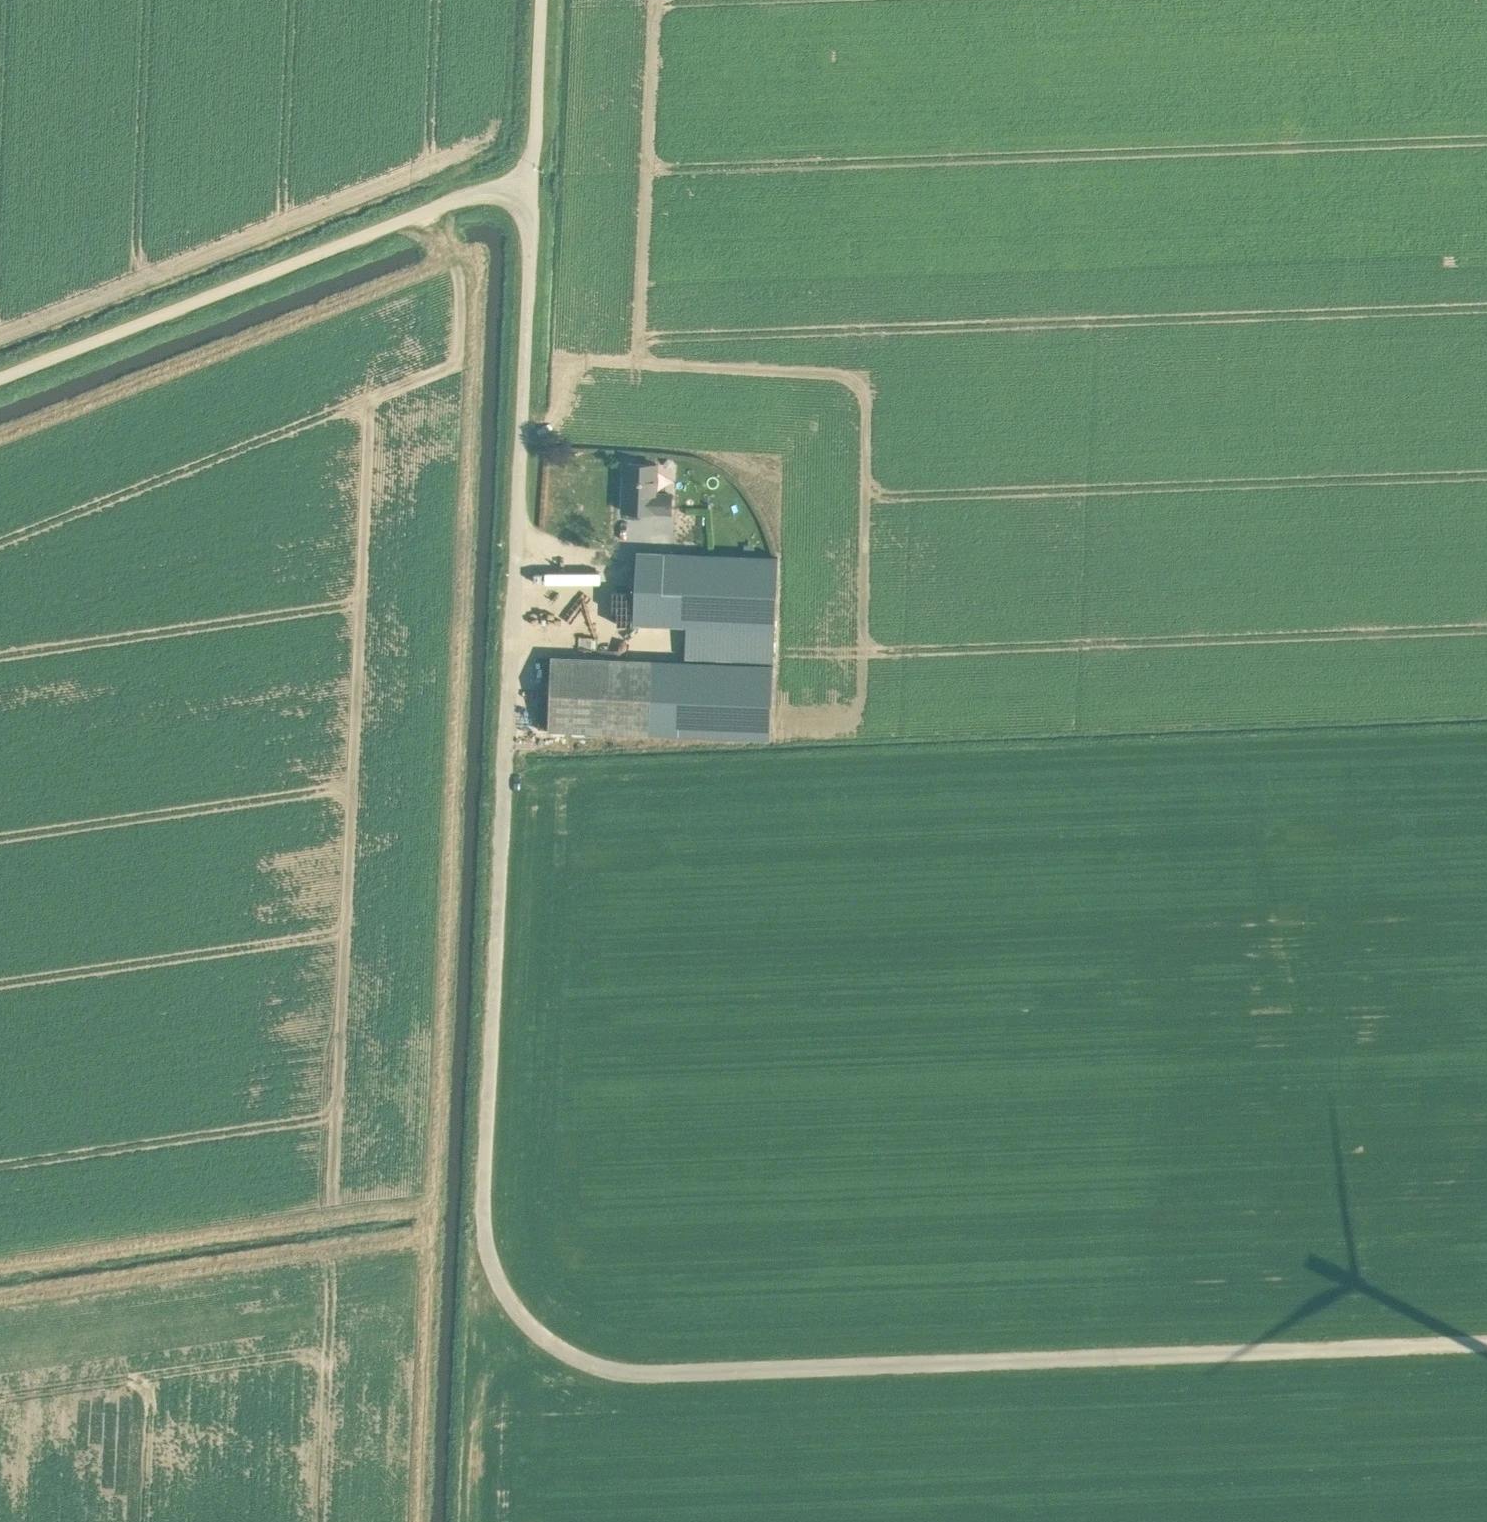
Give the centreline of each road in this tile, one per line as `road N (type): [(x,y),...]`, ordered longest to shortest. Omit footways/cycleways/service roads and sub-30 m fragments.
road 1 (unclassified): [(501,761),(528,186)]
road 2 (unclassified): [(0,382),(475,199),(528,186)]
road 3 (unclassified): [(528,186),(536,0)]

